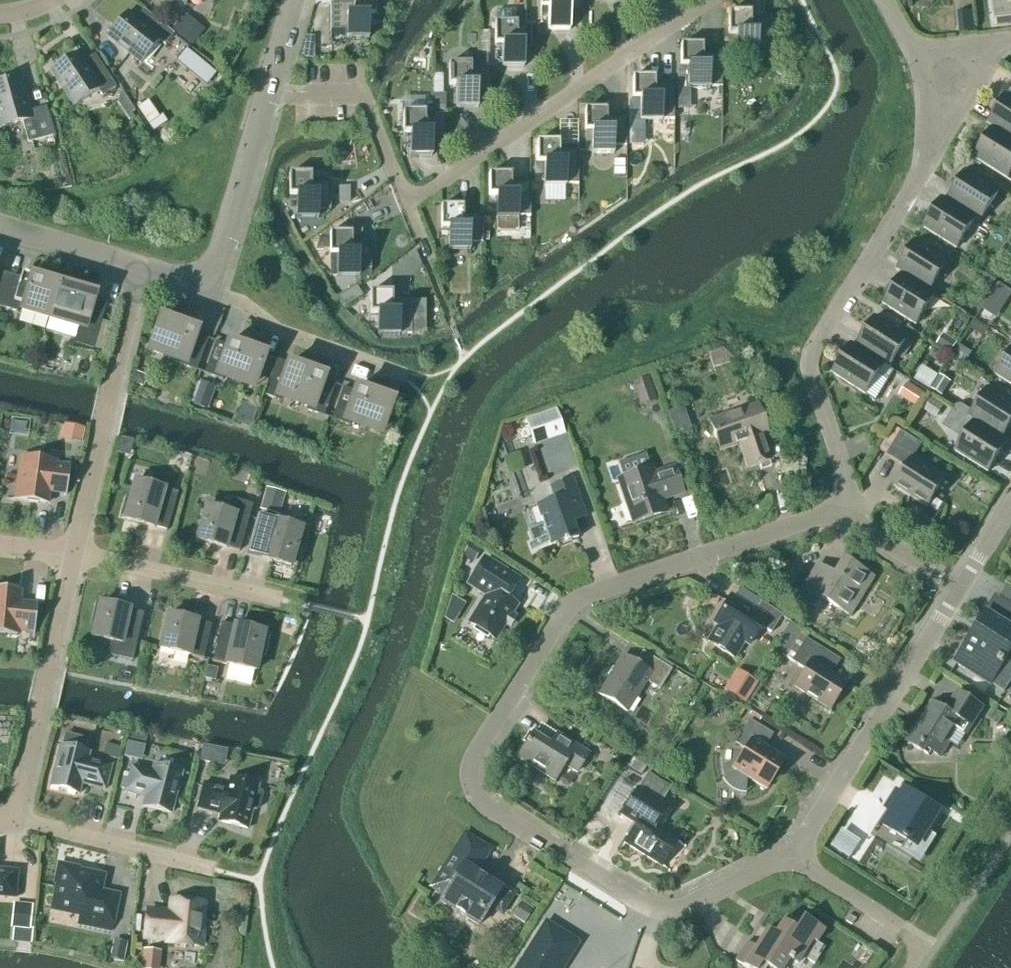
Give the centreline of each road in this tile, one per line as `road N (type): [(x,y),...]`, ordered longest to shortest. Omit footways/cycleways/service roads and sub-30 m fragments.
road 1 (residential): [(713,0),(420,199),(402,199),(362,98),(274,96)]
road 2 (residential): [(473,787),(475,751),(580,599),(842,507)]
road 3 (residential): [(842,507),(846,488),(810,375),(814,344),(914,188),(924,88),(915,57)]
road 4 (residential): [(473,787),(493,813),(657,906),(680,906),(794,855)]
road 5 (residential): [(794,855),(959,586)]
road 6 (residential): [(14,823),(75,550)]
road 7 (residential): [(303,605),(75,550)]
road 8 (residential): [(394,372),(278,331),(208,288)]
road 9 (tertiary): [(208,288),(274,96)]
road 10 (residential): [(14,823),(207,869)]
road 11 (tertiary): [(140,268),(0,227)]
road 12 (residential): [(959,586),(842,507)]
road 13 (residential): [(794,855),(907,931)]

